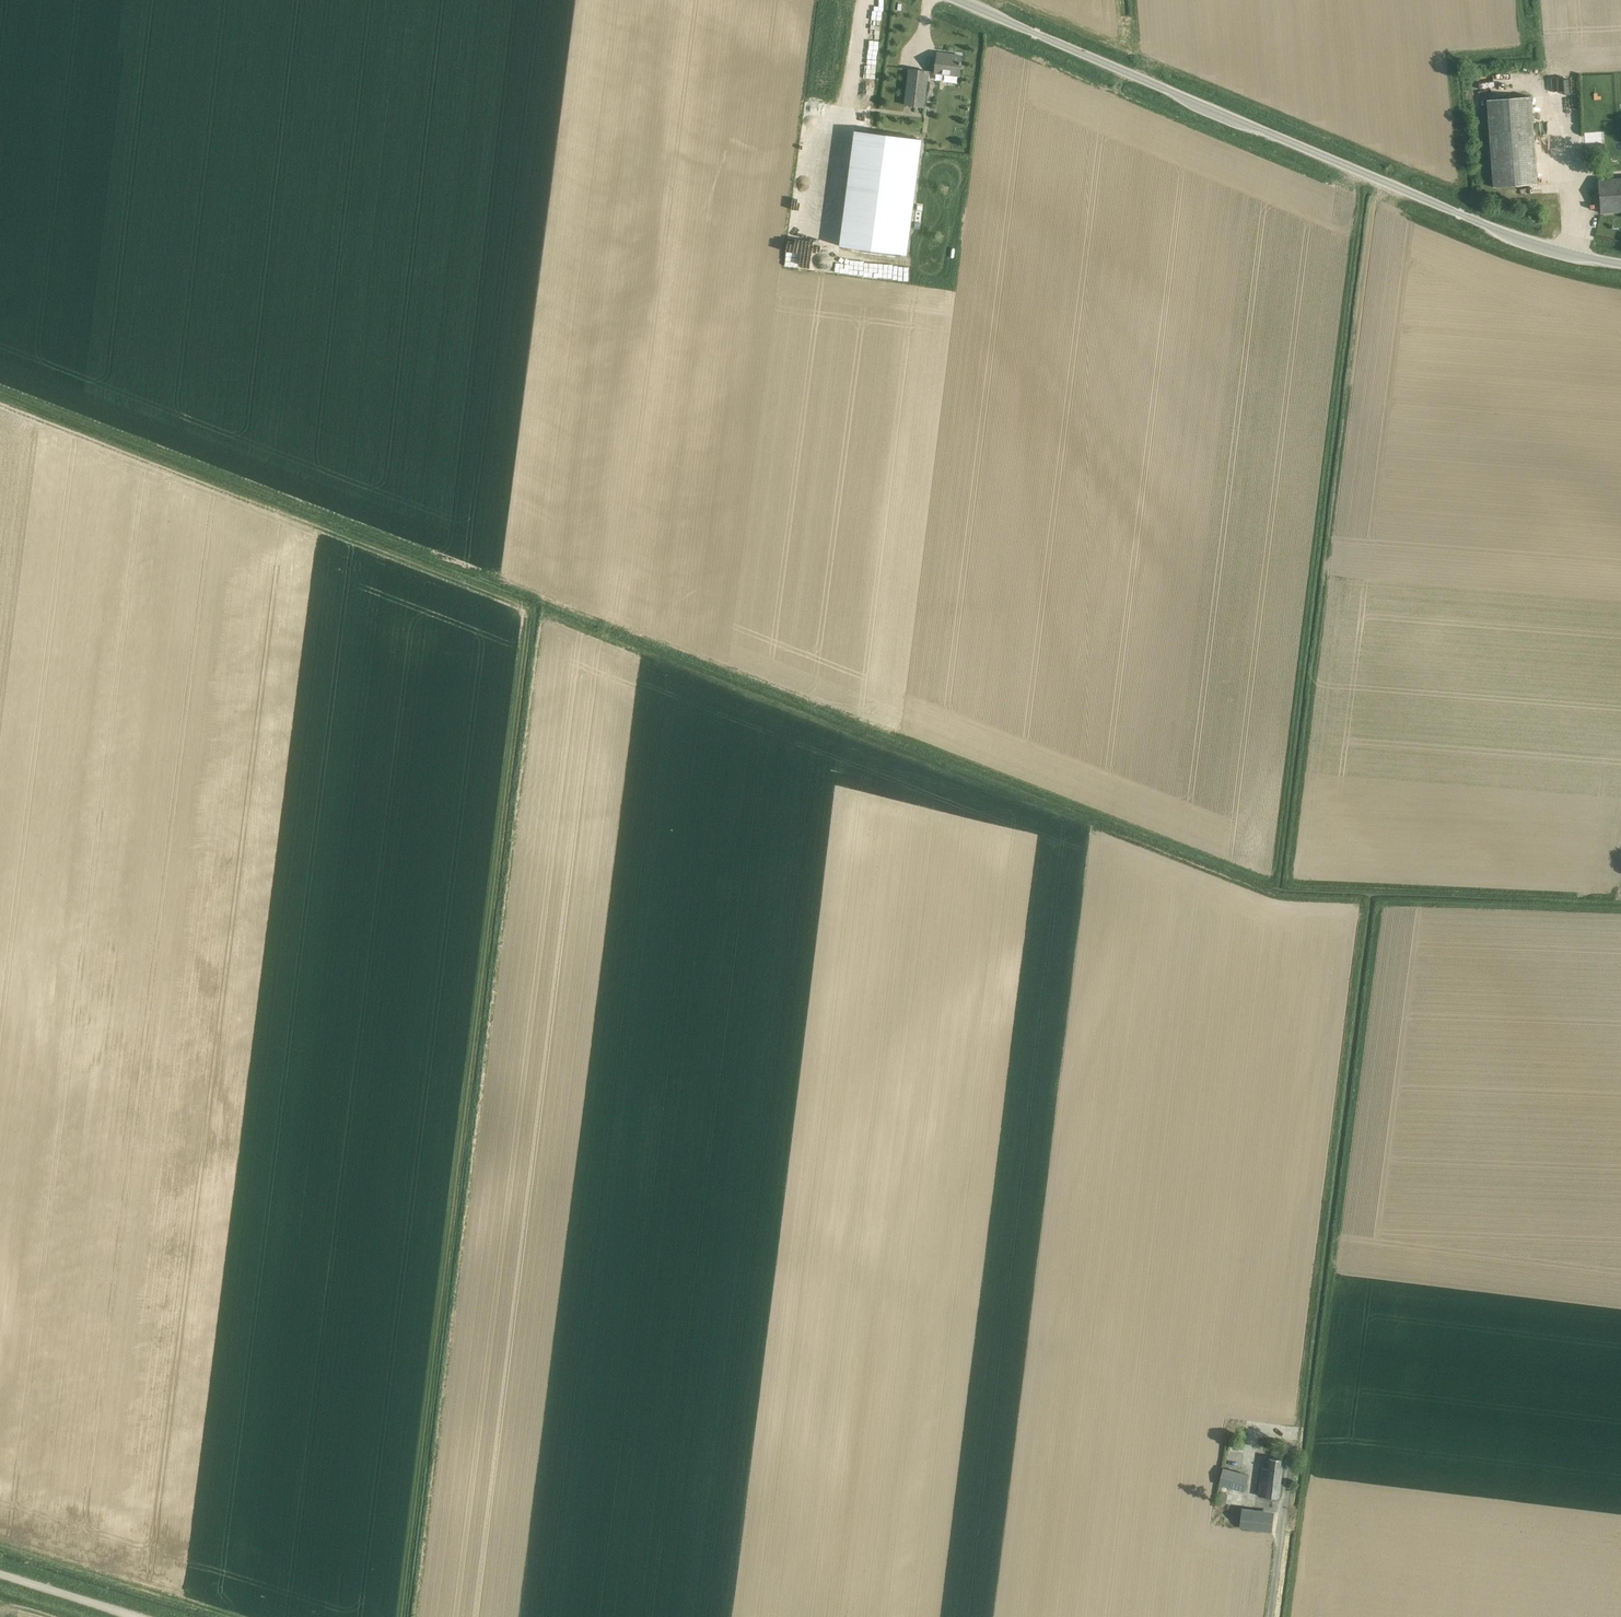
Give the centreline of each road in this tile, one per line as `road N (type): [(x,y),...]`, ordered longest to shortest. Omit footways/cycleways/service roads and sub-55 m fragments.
road 1 (unclassified): [(1620,271),(1504,235),(960,0)]
road 2 (unclassified): [(130,1616),(0,1577)]

